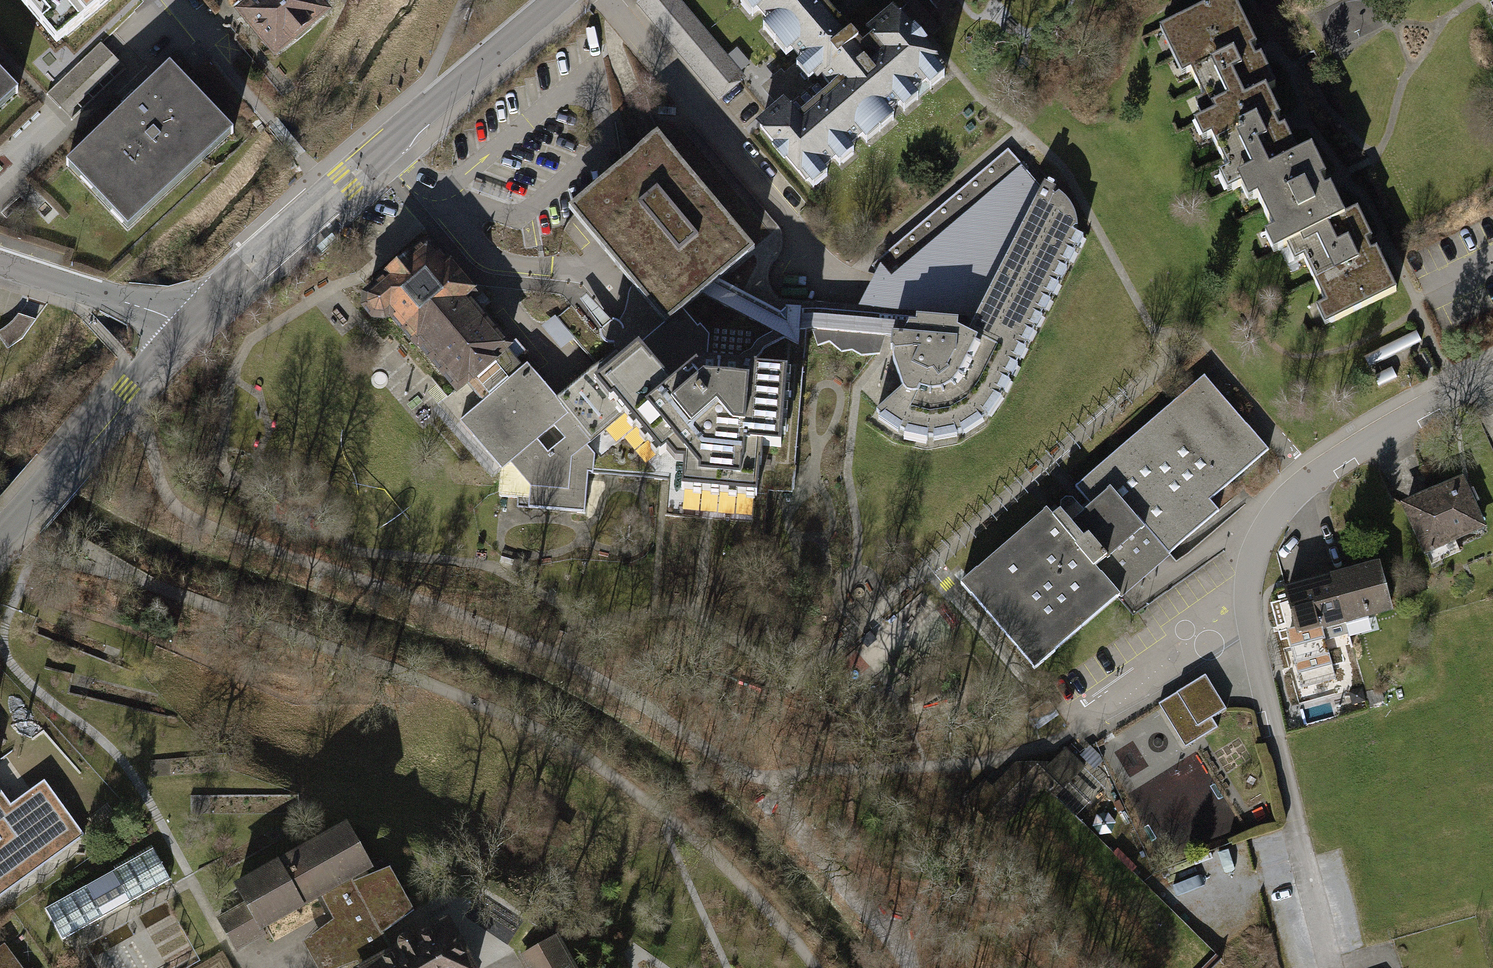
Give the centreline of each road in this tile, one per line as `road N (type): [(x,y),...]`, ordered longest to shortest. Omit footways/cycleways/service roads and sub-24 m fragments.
road 1 (residential): [(1492,376),(1310,482),(1271,521),(1249,590),(1254,641),(1331,964)]
road 2 (tertiary): [(559,0),(182,328)]
road 3 (tertiary): [(182,328),(0,539)]
road 4 (residential): [(182,328),(159,313),(0,263)]

